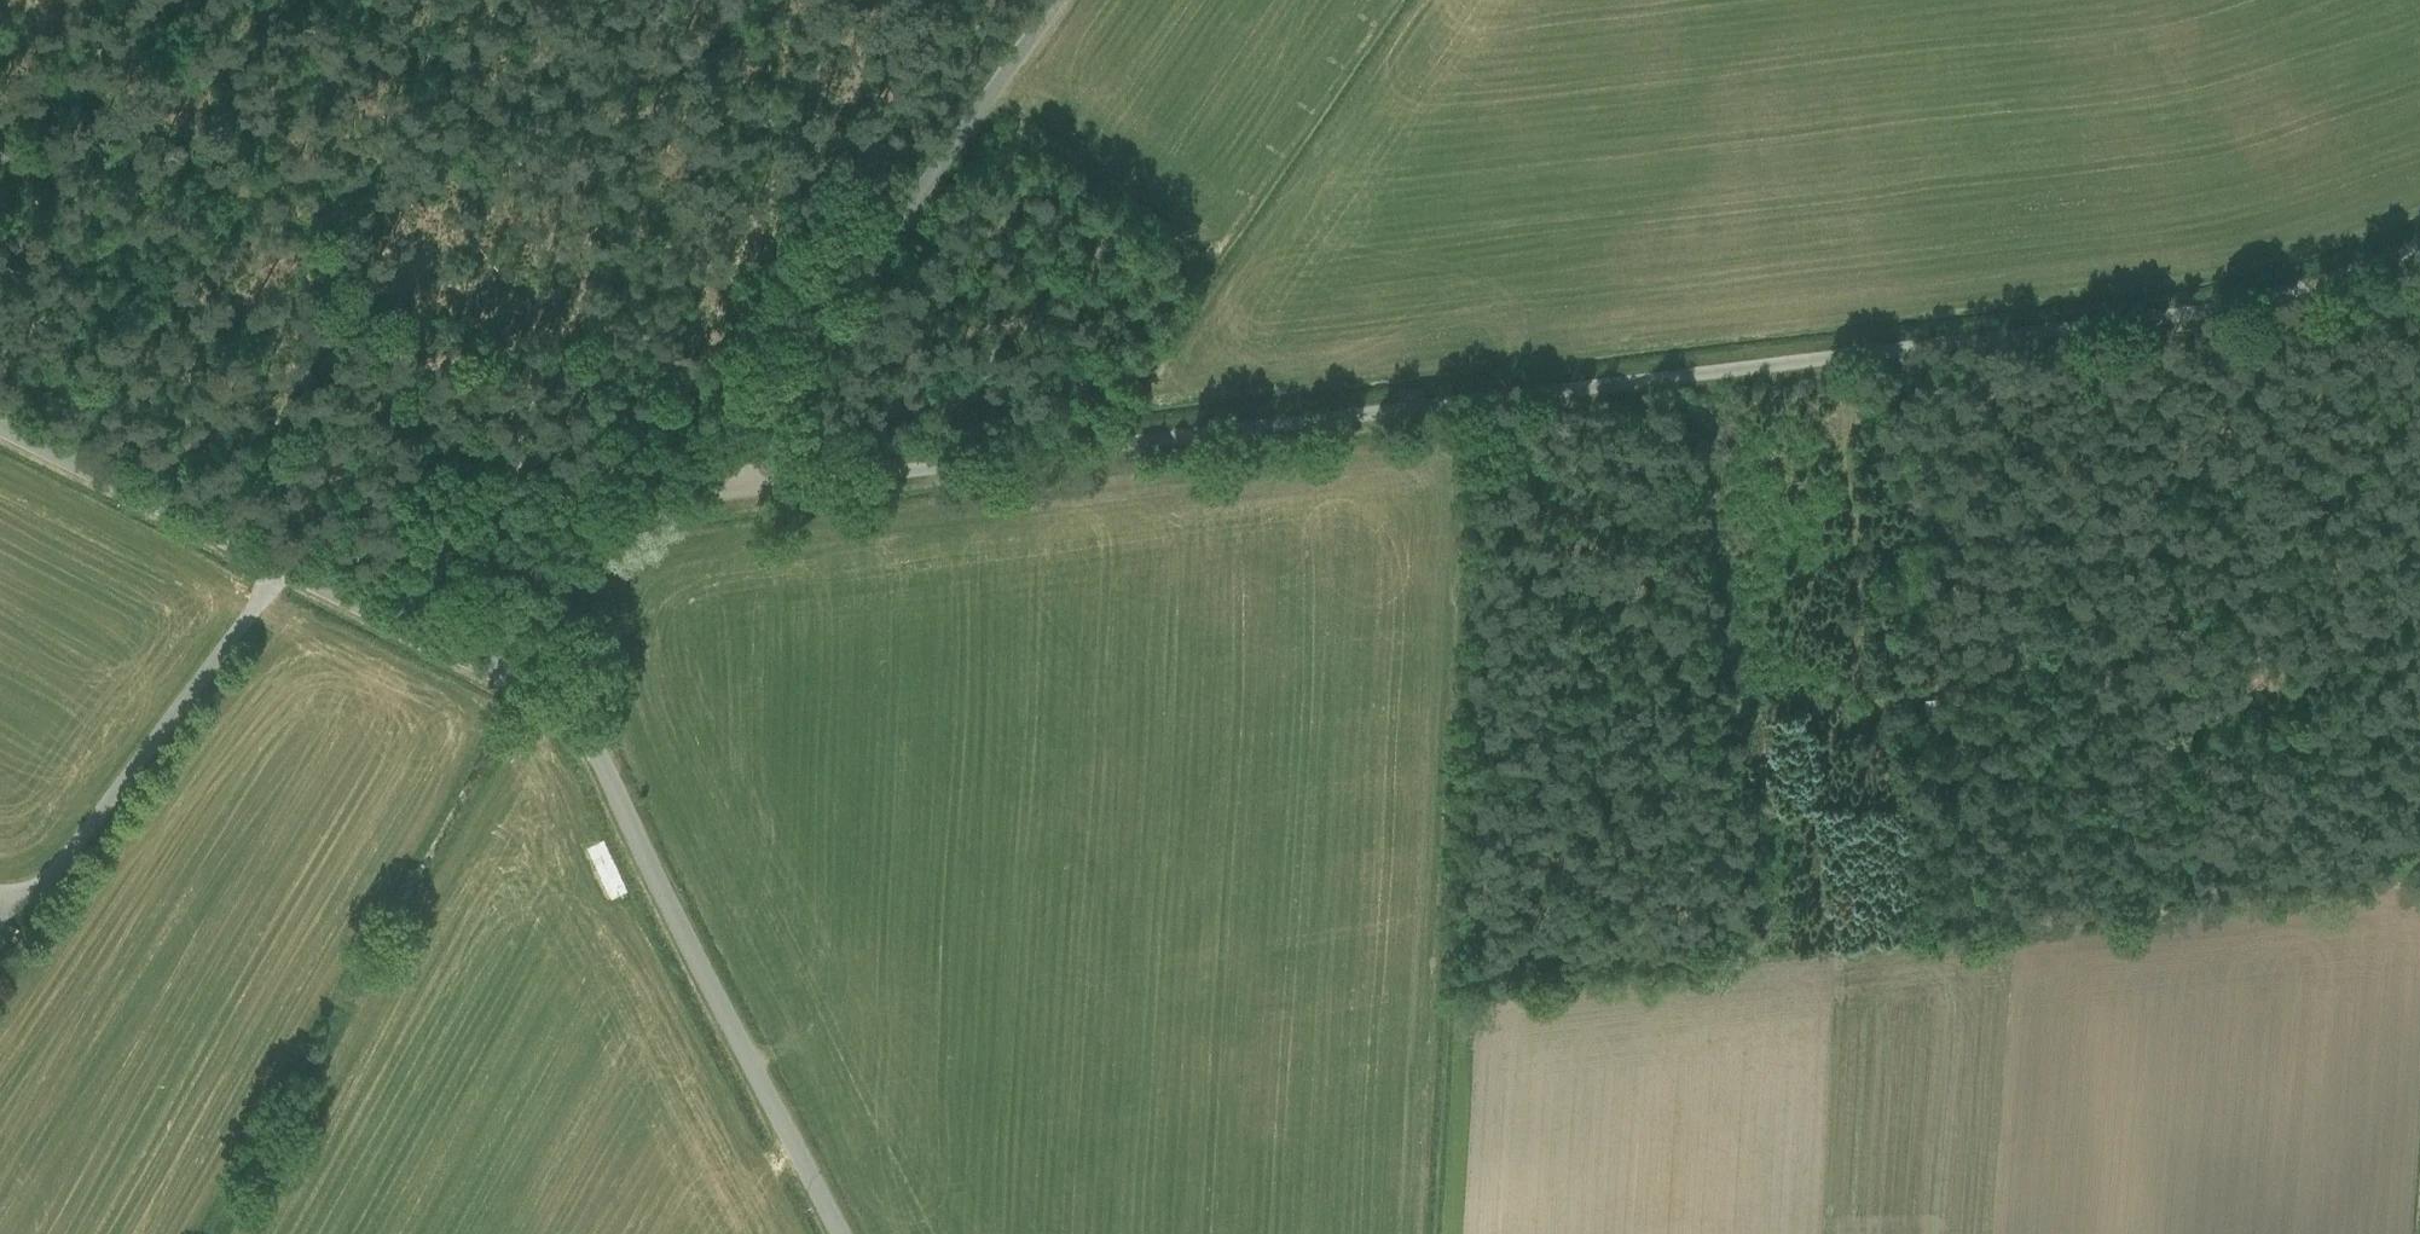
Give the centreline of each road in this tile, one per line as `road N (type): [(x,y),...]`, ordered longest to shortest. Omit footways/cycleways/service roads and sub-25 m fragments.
road 1 (unclassified): [(2419,244),(2202,312),(730,498)]
road 2 (unclassified): [(507,674),(560,707),(602,764),(847,1233)]
road 3 (unclassified): [(1059,0),(750,433),(730,498)]
road 4 (unclassified): [(0,419),(507,674)]
road 5 (unclassified): [(730,498),(651,530),(507,674)]

